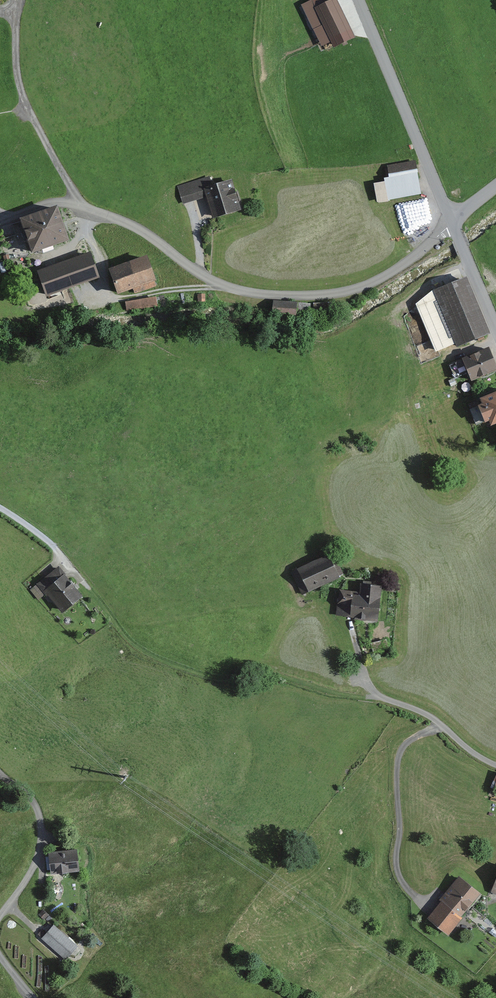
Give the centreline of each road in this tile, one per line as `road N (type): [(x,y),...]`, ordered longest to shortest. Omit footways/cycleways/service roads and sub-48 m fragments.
road 1 (residential): [(452,224),(369,284),(303,297),(217,283),(139,229),(76,205),(49,203),(0,221)]
road 2 (unclassified): [(452,224),(356,0)]
road 3 (track): [(0,913),(39,853),(37,813),(0,766)]
road 4 (track): [(81,305),(226,286)]

